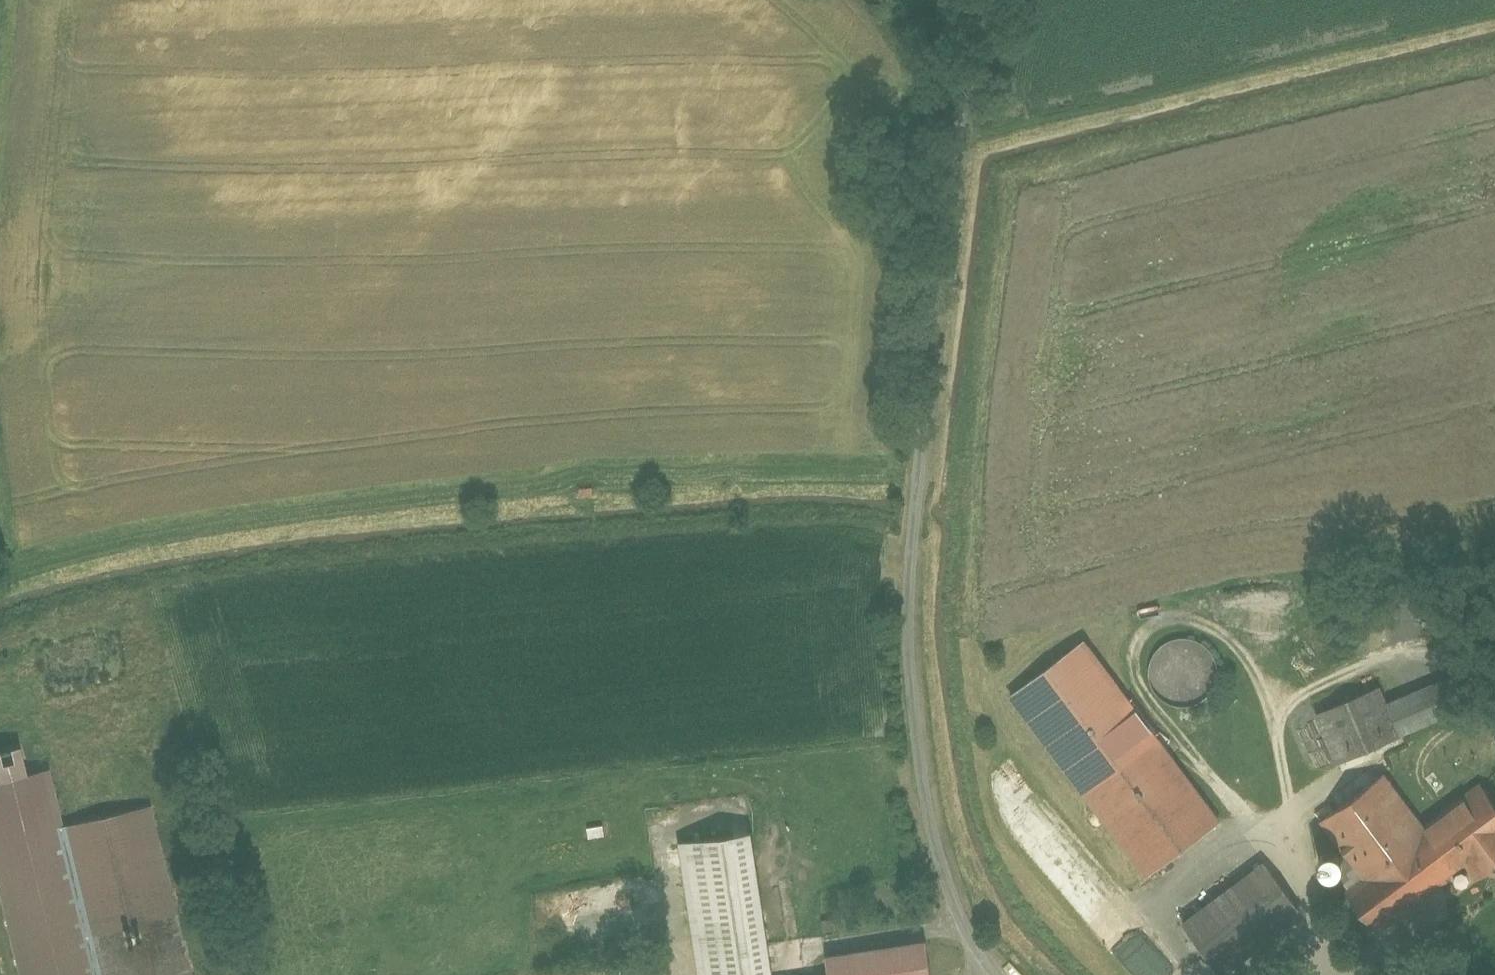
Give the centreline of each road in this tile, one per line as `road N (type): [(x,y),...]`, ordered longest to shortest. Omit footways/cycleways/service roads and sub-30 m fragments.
road 1 (track): [(997,974),(968,932),(935,842),(909,648),(942,260),(957,154),(994,0)]

